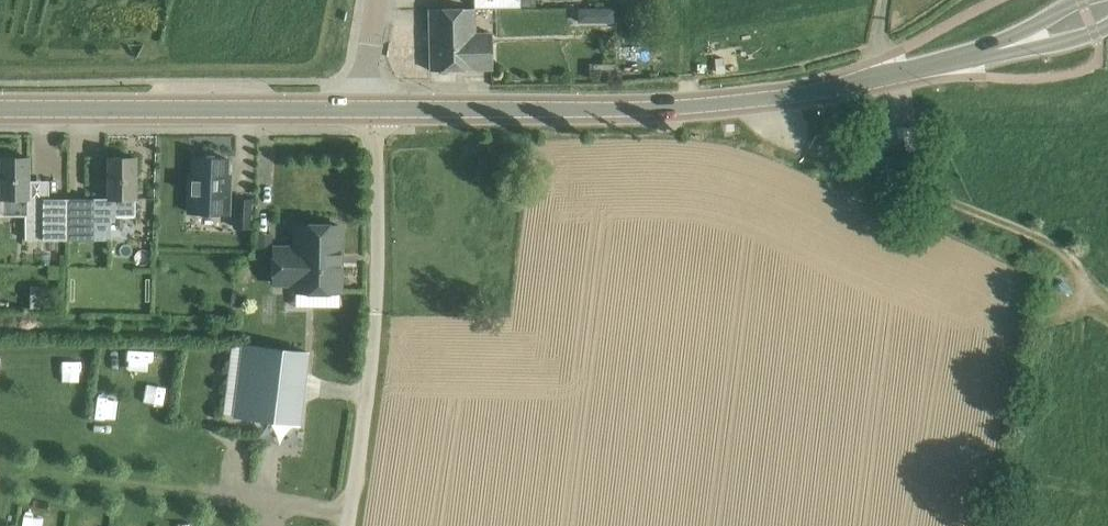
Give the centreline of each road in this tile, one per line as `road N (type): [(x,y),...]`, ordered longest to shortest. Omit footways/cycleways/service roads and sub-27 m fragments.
road 1 (primary): [(375,118),(580,119),(771,99),(958,62)]
road 2 (track): [(1107,306),(1084,290),(1071,256),(1051,240),(811,149),(789,132),(771,99)]
road 3 (unclassified): [(352,525),(364,448),(375,118)]
road 4 (primary): [(0,107),(375,118)]
road 5 (primary): [(958,62),(1058,46),(1107,28)]
road 6 (primary): [(1078,0),(958,62)]

